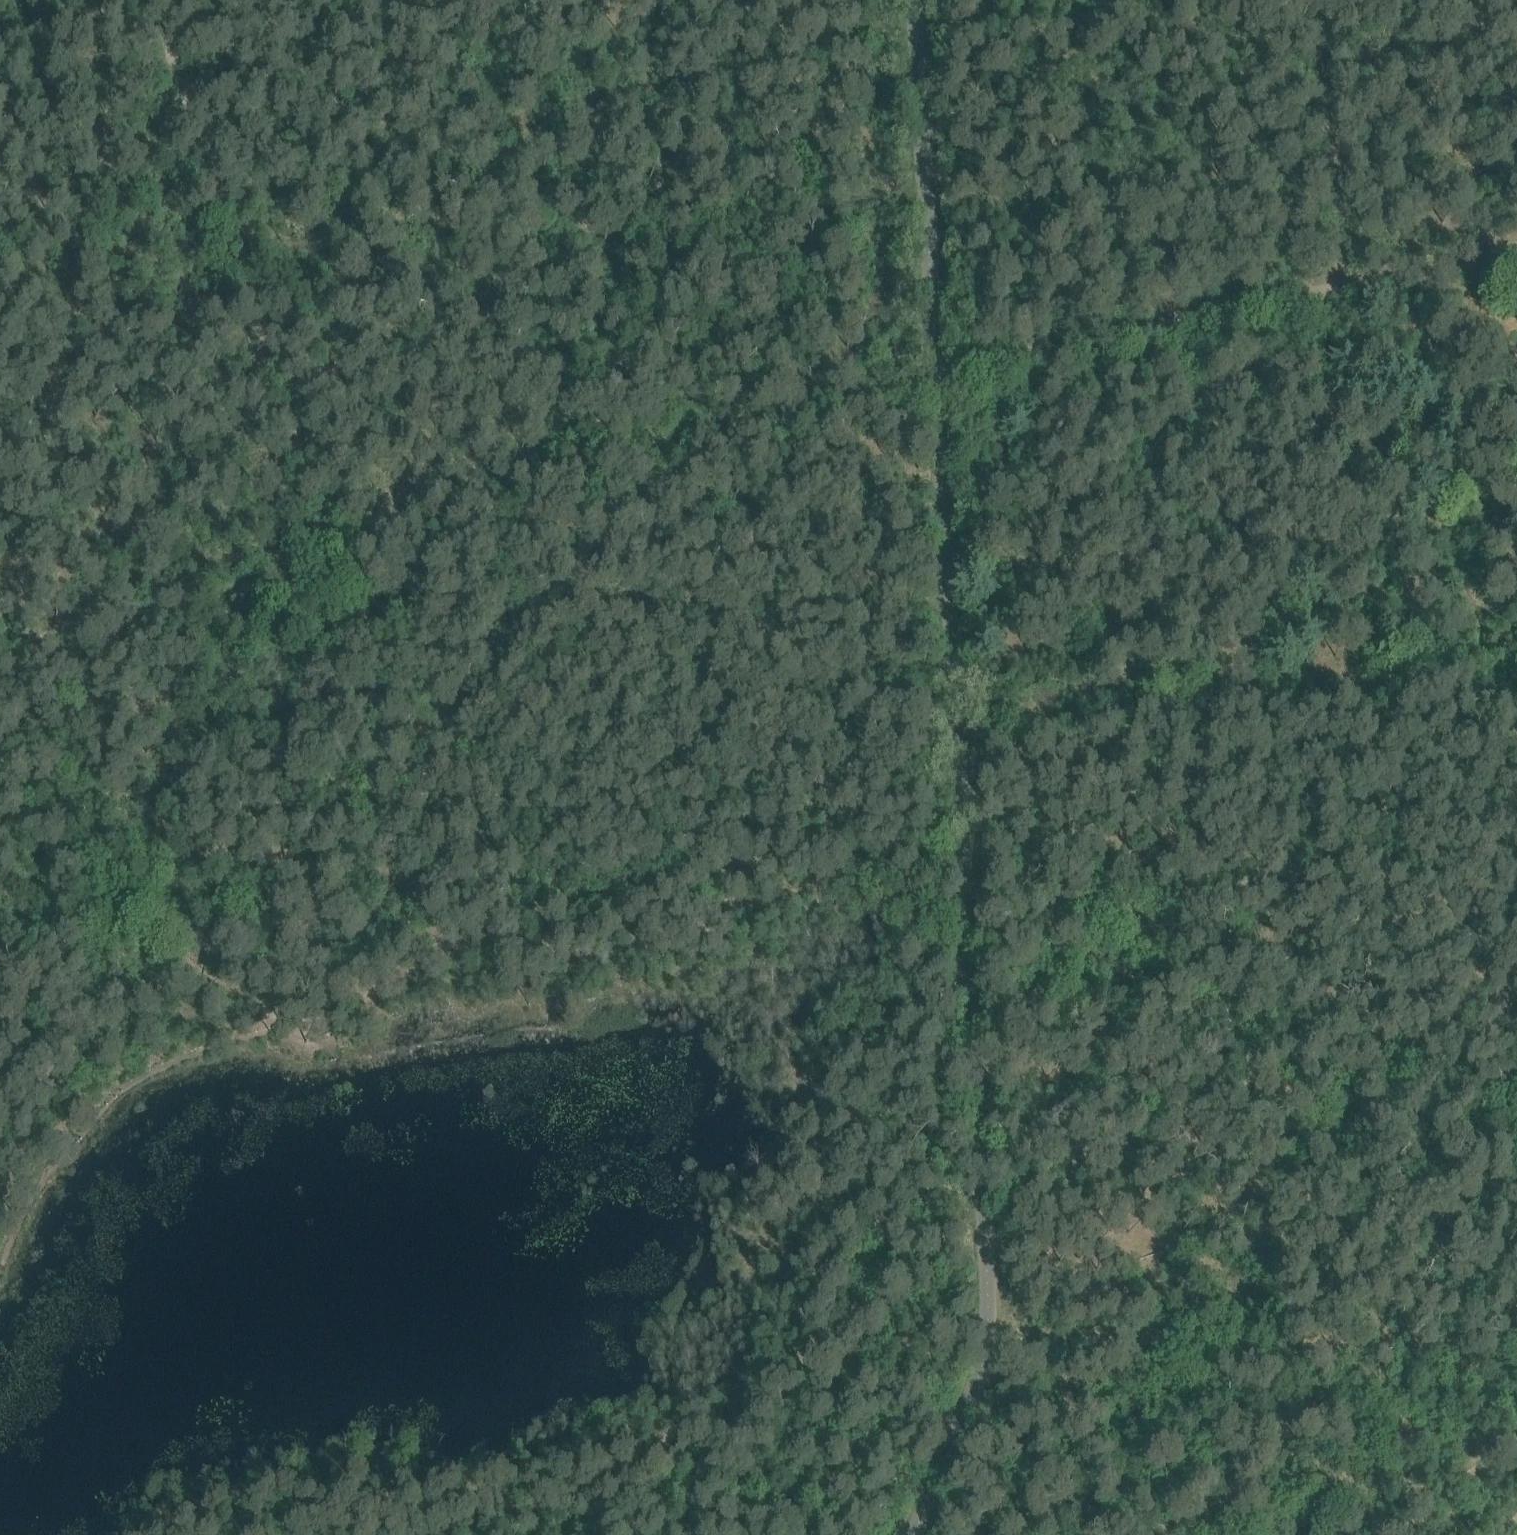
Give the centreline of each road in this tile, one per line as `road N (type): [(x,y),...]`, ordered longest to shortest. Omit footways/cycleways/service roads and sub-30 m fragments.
road 1 (unclassified): [(911,1534),(975,1380),(989,1307),(910,0)]
road 2 (track): [(1516,1432),(1461,1452),(1380,1534)]

